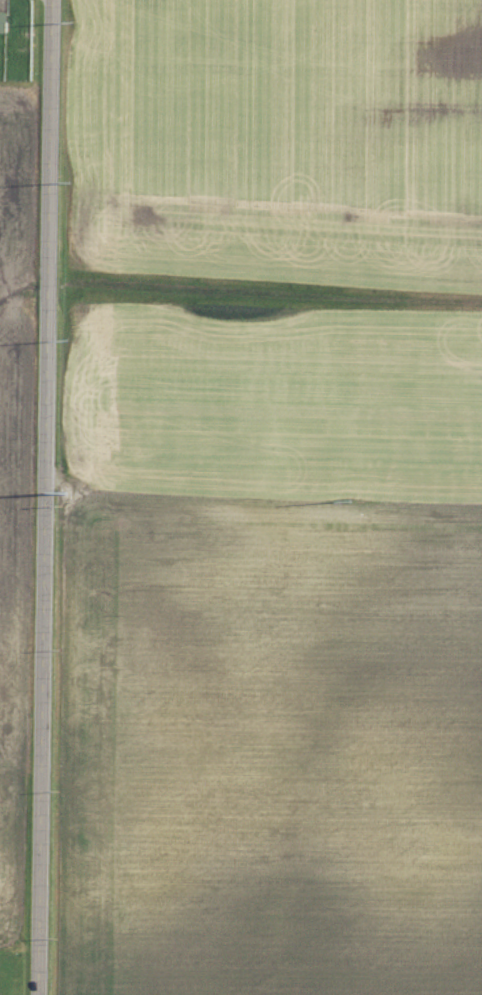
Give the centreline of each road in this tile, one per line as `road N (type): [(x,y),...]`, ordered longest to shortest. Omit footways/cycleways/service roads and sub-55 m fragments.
road 1 (tertiary): [(41,994),(54,0)]

